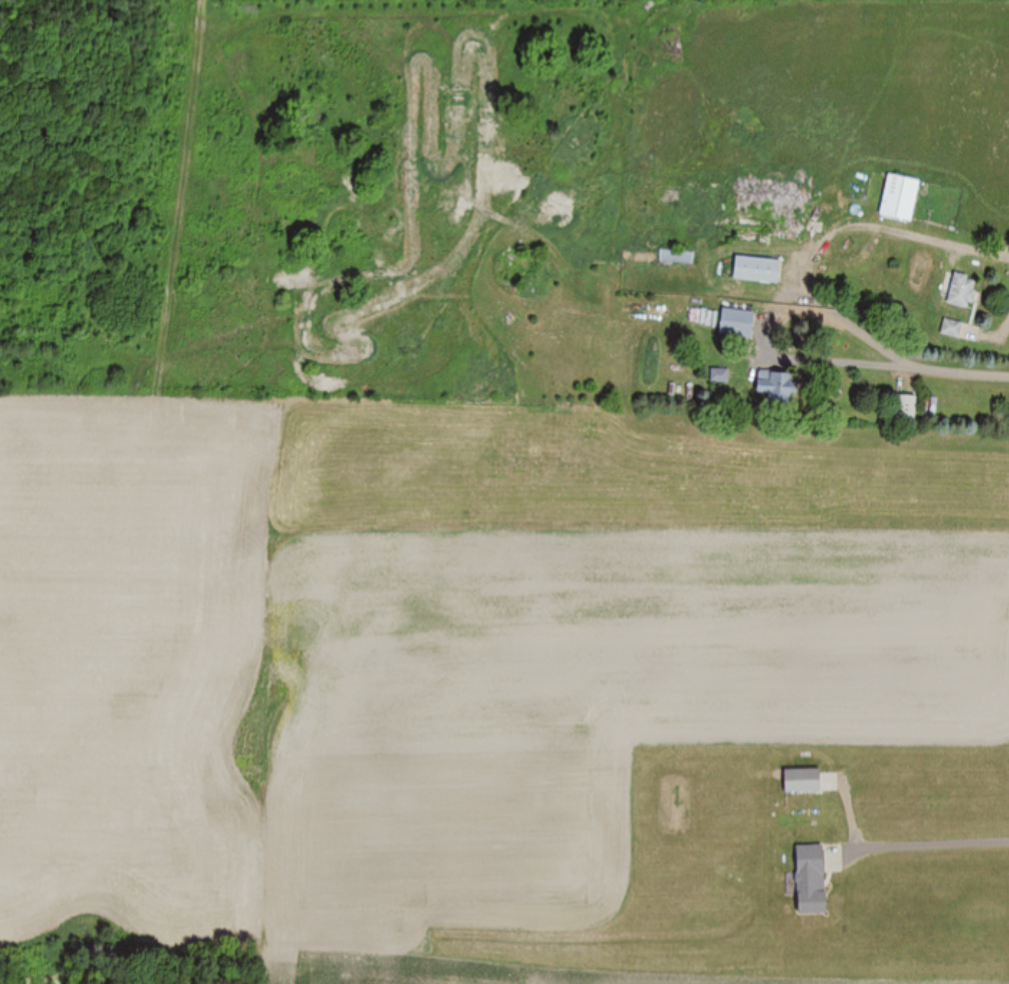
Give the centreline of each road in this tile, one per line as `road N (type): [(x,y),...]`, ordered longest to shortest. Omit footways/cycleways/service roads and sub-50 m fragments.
road 1 (residential): [(1008,271),(841,232),(872,143),(804,146),(745,172),(717,221),(716,289),(738,335),(767,366),(808,388),(887,380),(1008,387)]

